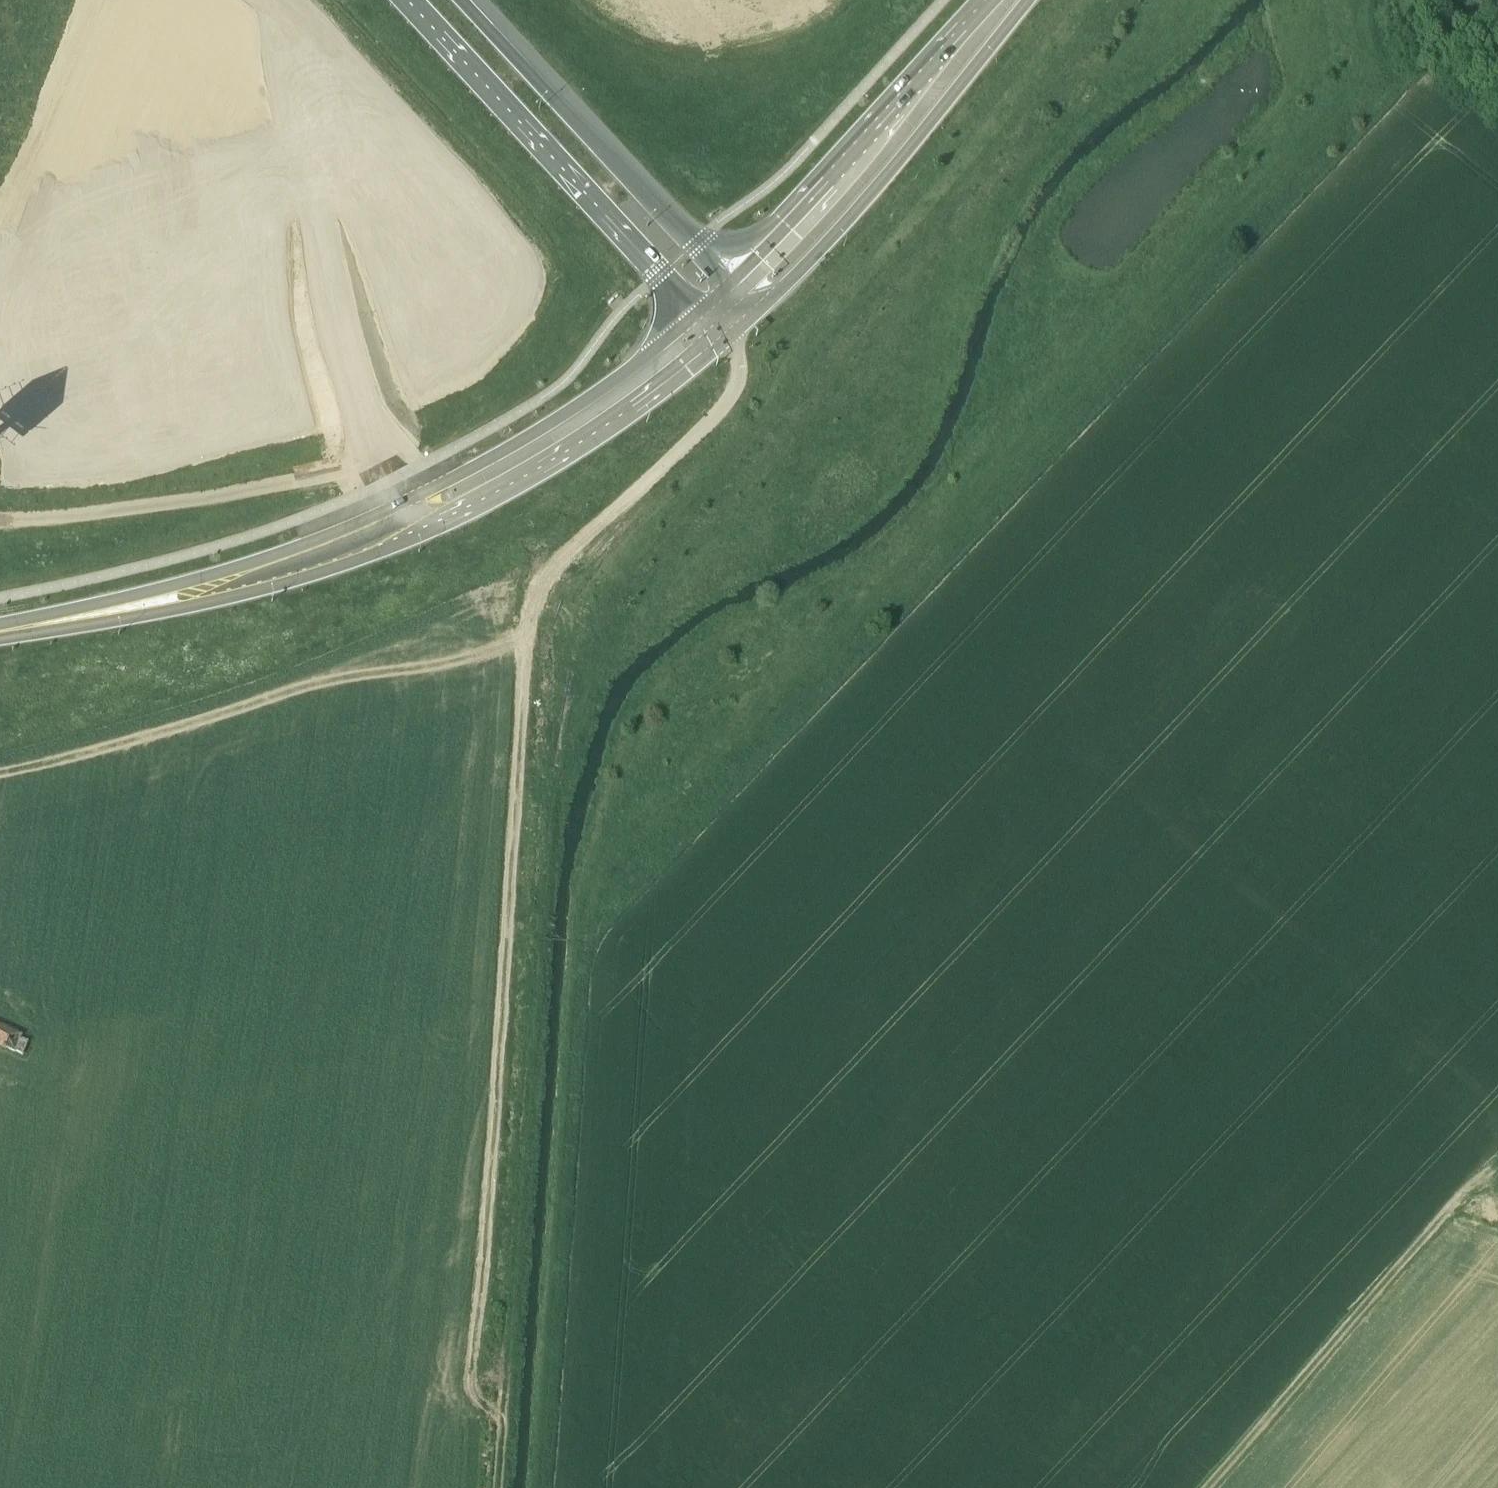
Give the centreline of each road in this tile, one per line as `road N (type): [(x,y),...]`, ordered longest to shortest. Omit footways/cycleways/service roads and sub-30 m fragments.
road 1 (primary): [(129,606),(323,572),(434,528),(552,466),(730,335)]
road 2 (primary): [(701,310),(597,392),(411,499),(129,606)]
road 3 (primary): [(730,335),(888,174),(1027,0)]
road 4 (track): [(1206,1487),(1463,1187),(1480,1177),(1497,1187)]
road 5 (motorway): [(419,0),(701,310)]
road 6 (track): [(519,647),(539,576),(739,385),(730,335)]
road 7 (primary): [(993,0),(724,288)]
road 8 (motorway): [(724,288),(461,0)]
road 9 (track): [(0,520),(301,486),(382,465)]
road 10 (primary): [(129,606),(0,630)]

